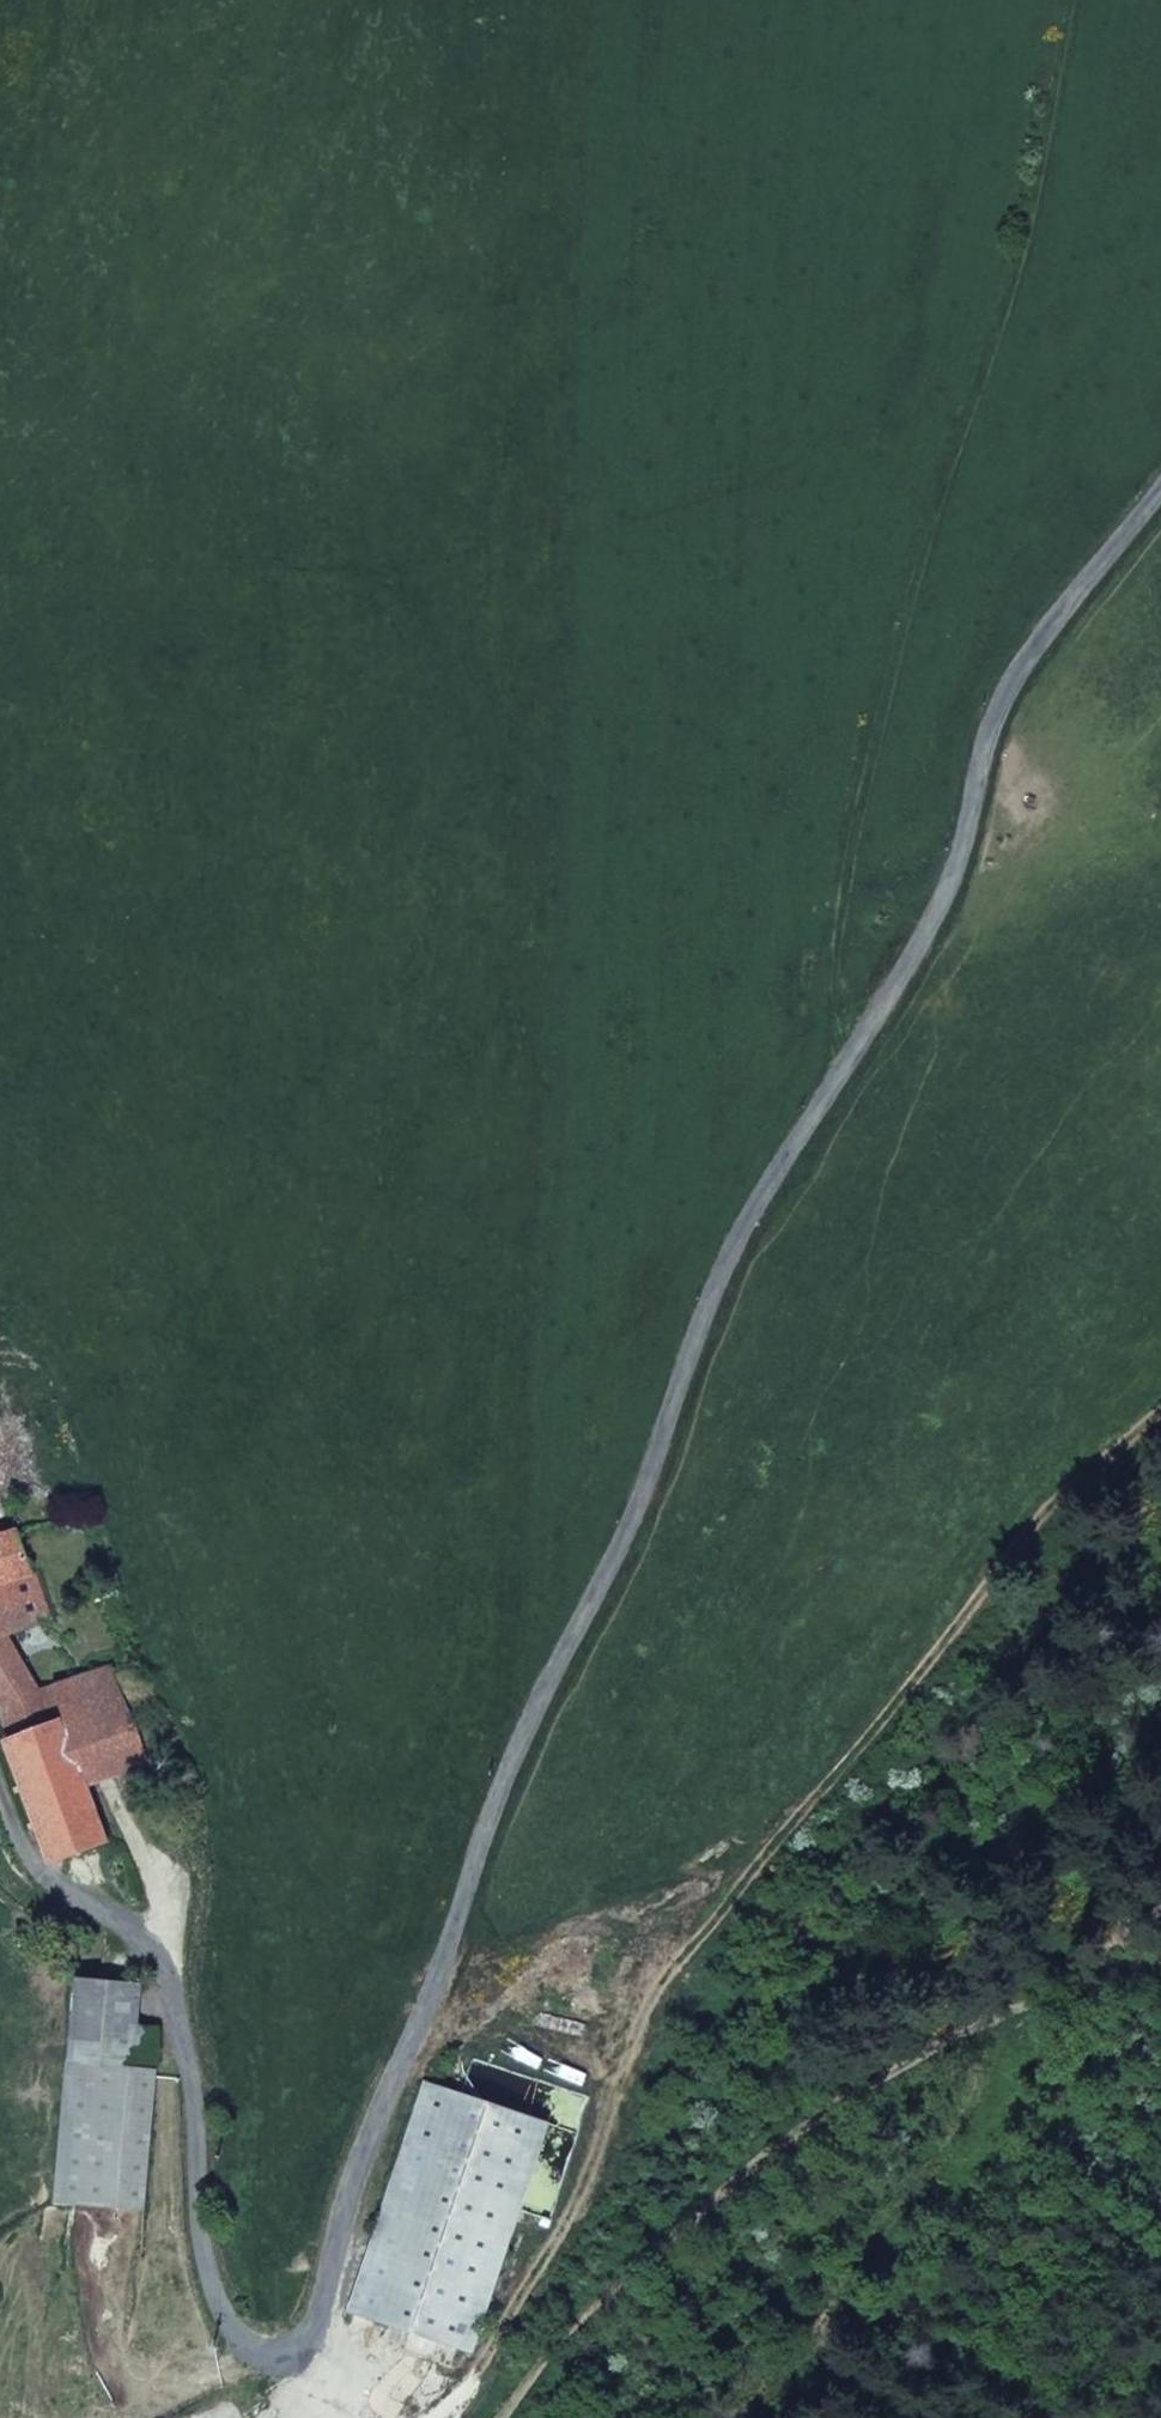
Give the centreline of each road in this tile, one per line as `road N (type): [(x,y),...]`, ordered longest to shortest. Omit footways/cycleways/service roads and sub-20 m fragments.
road 1 (unclassified): [(0,1825),(31,1868),(153,1941),(208,2249),(290,2353),(535,1700),(637,1518),(697,1266),(952,898),(978,712),(1160,478)]

